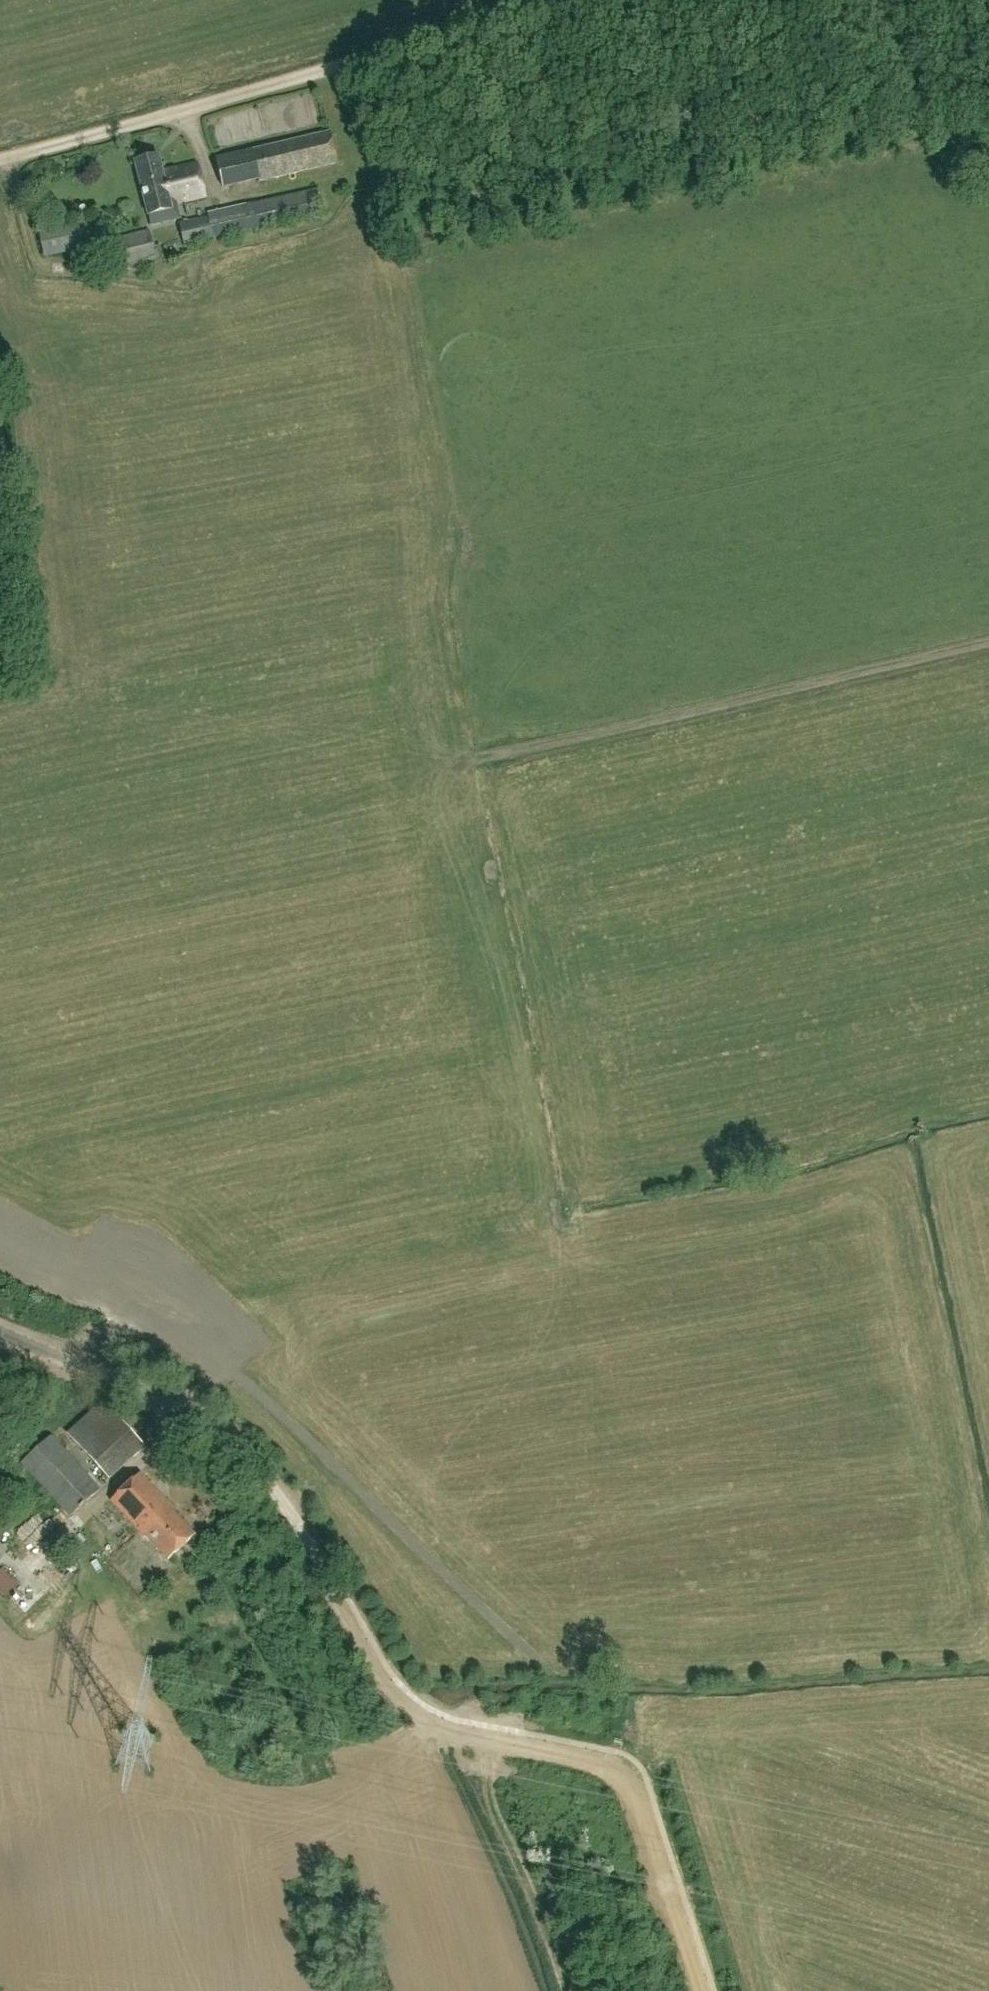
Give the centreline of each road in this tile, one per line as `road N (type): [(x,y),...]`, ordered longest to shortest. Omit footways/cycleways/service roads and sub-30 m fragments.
road 1 (track): [(703,1990),(633,1786),(605,1764),(422,1718),(382,1677),(329,1583)]
road 2 (track): [(0,160),(571,0)]
road 3 (unclassified): [(329,1583),(282,1504),(199,1414),(0,1330)]

